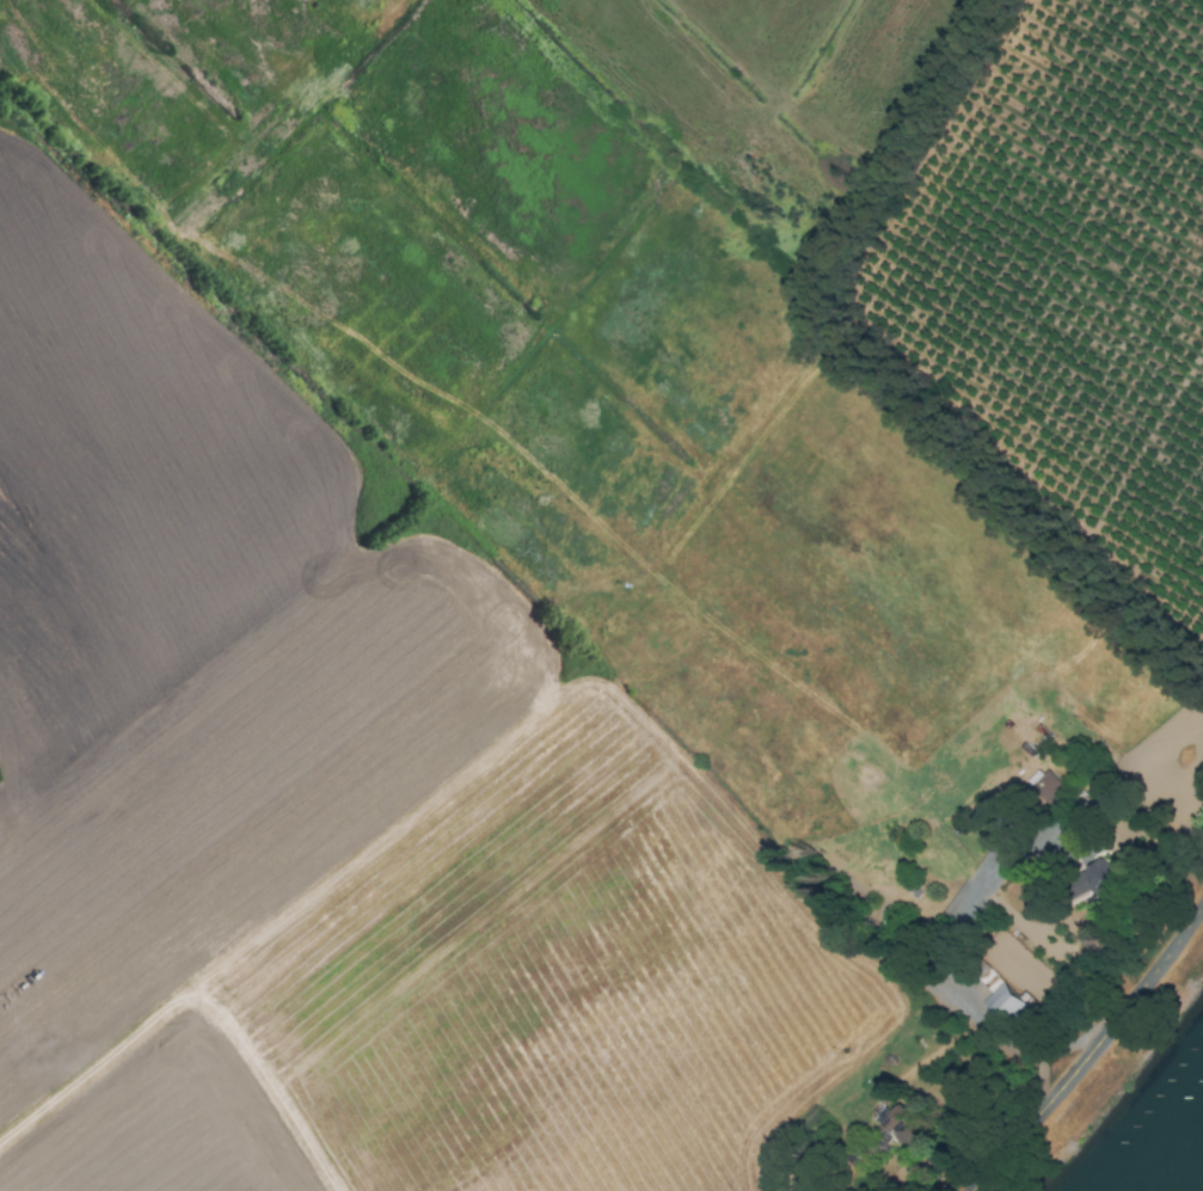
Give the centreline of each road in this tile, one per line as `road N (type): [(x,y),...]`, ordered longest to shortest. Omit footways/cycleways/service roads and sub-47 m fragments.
road 1 (tertiary): [(1202,915),(976,1190)]

